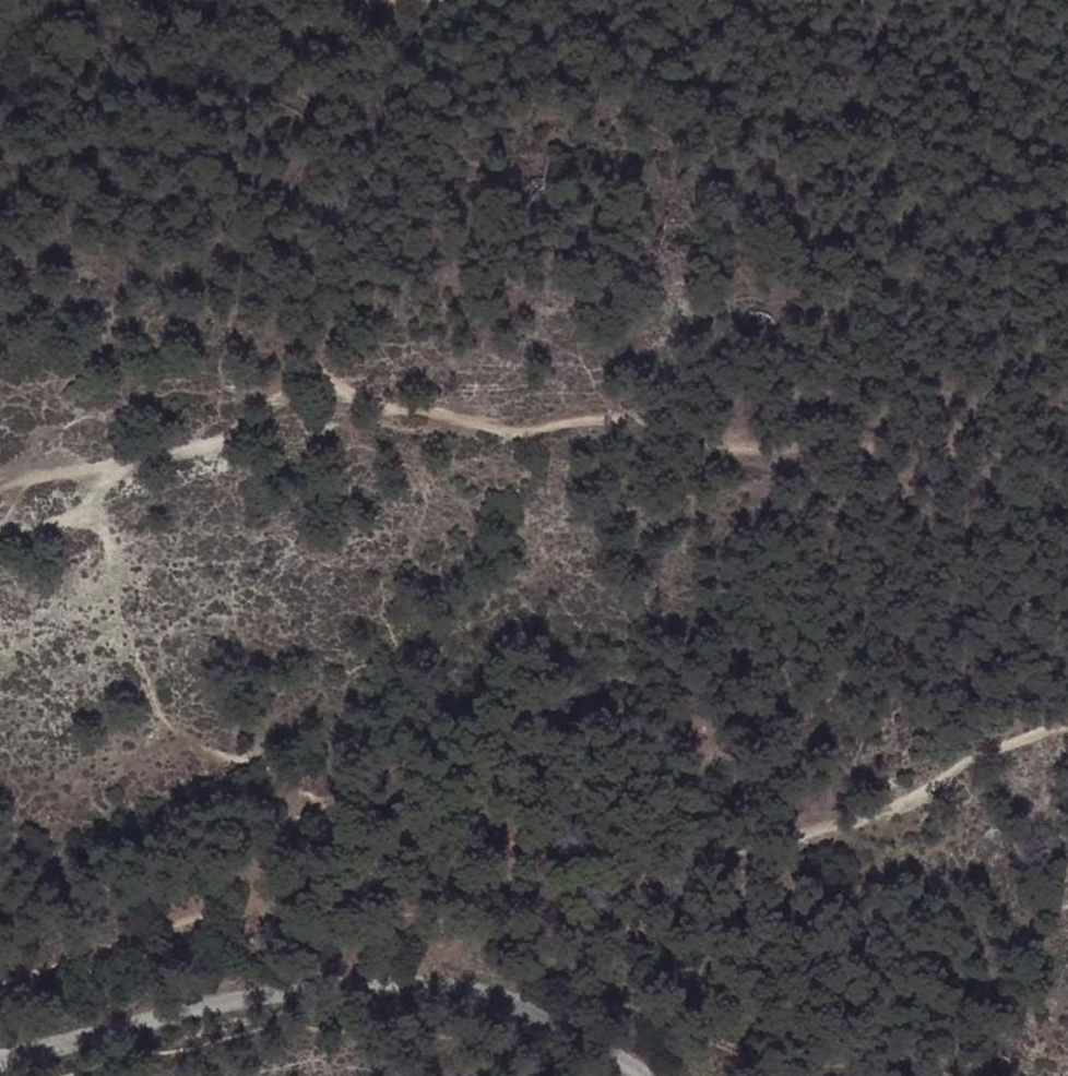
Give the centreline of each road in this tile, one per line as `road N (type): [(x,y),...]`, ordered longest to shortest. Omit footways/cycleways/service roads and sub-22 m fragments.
road 1 (unclassified): [(0,1063),(284,989),(414,981),(534,1014),(630,1075)]

